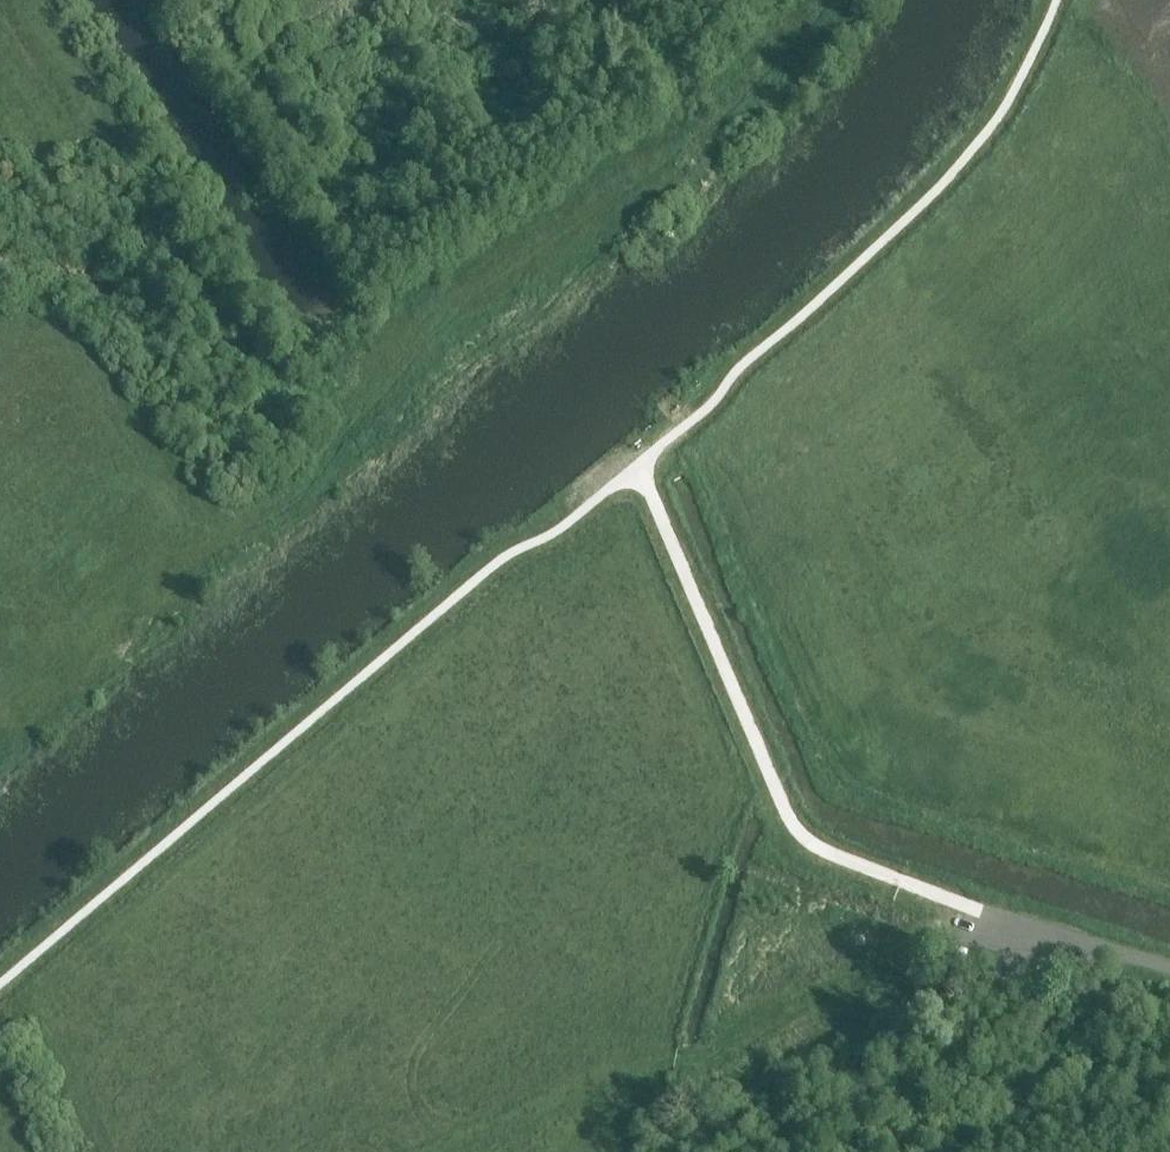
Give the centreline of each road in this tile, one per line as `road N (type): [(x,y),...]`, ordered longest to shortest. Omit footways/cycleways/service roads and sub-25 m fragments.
road 1 (unclassified): [(1169,968),(981,912)]

